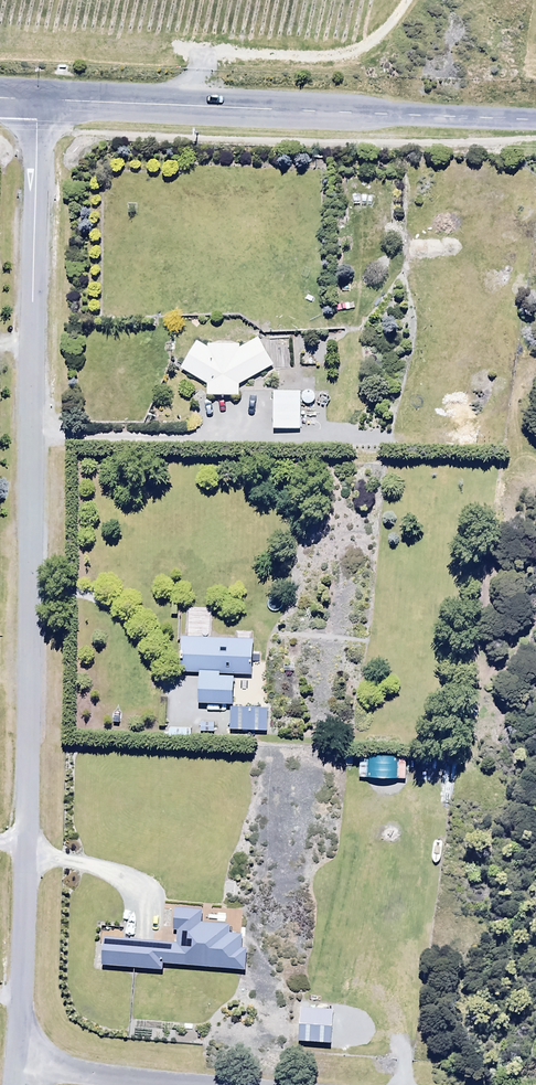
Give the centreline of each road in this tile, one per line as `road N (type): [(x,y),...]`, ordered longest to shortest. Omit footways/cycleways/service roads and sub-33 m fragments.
road 1 (residential): [(25,1067),(35,99)]
road 2 (tertiary): [(535,119),(35,99)]
road 3 (residential): [(195,1084),(25,1067)]

